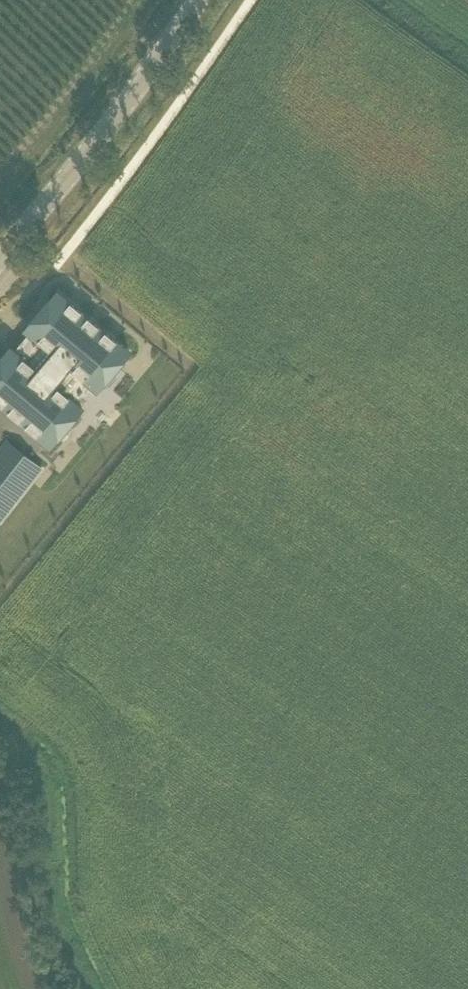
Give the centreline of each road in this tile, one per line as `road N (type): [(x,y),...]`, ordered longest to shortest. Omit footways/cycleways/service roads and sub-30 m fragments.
road 1 (tertiary): [(0,252),(183,0)]
road 2 (track): [(103,988),(52,900),(52,772),(0,730)]

